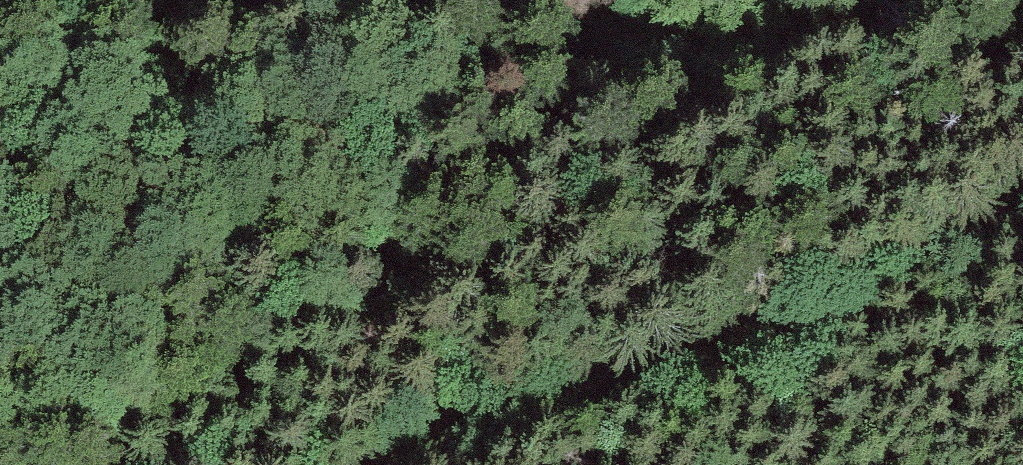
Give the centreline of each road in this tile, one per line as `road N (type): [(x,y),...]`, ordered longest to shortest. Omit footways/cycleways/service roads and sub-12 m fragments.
road 1 (track): [(381,464),(533,383),(619,359),(763,341),(1022,195)]
road 2 (track): [(491,0),(577,27),(686,31),(858,0)]

